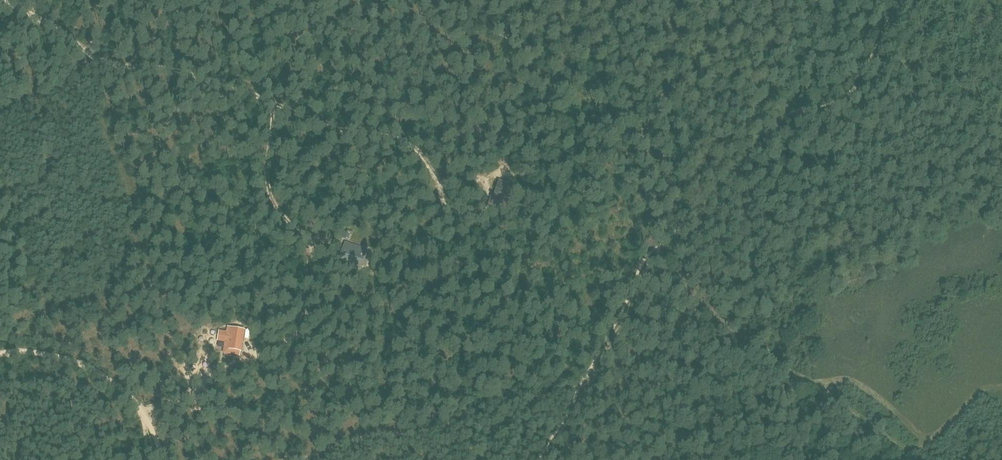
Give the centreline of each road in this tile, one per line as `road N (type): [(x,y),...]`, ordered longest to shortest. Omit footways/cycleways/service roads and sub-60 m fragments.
road 1 (track): [(544,459),(651,262),(782,122),(803,107),(845,105),(900,0)]
road 2 (track): [(443,0),(611,87),(674,110),(687,129),(674,236)]

